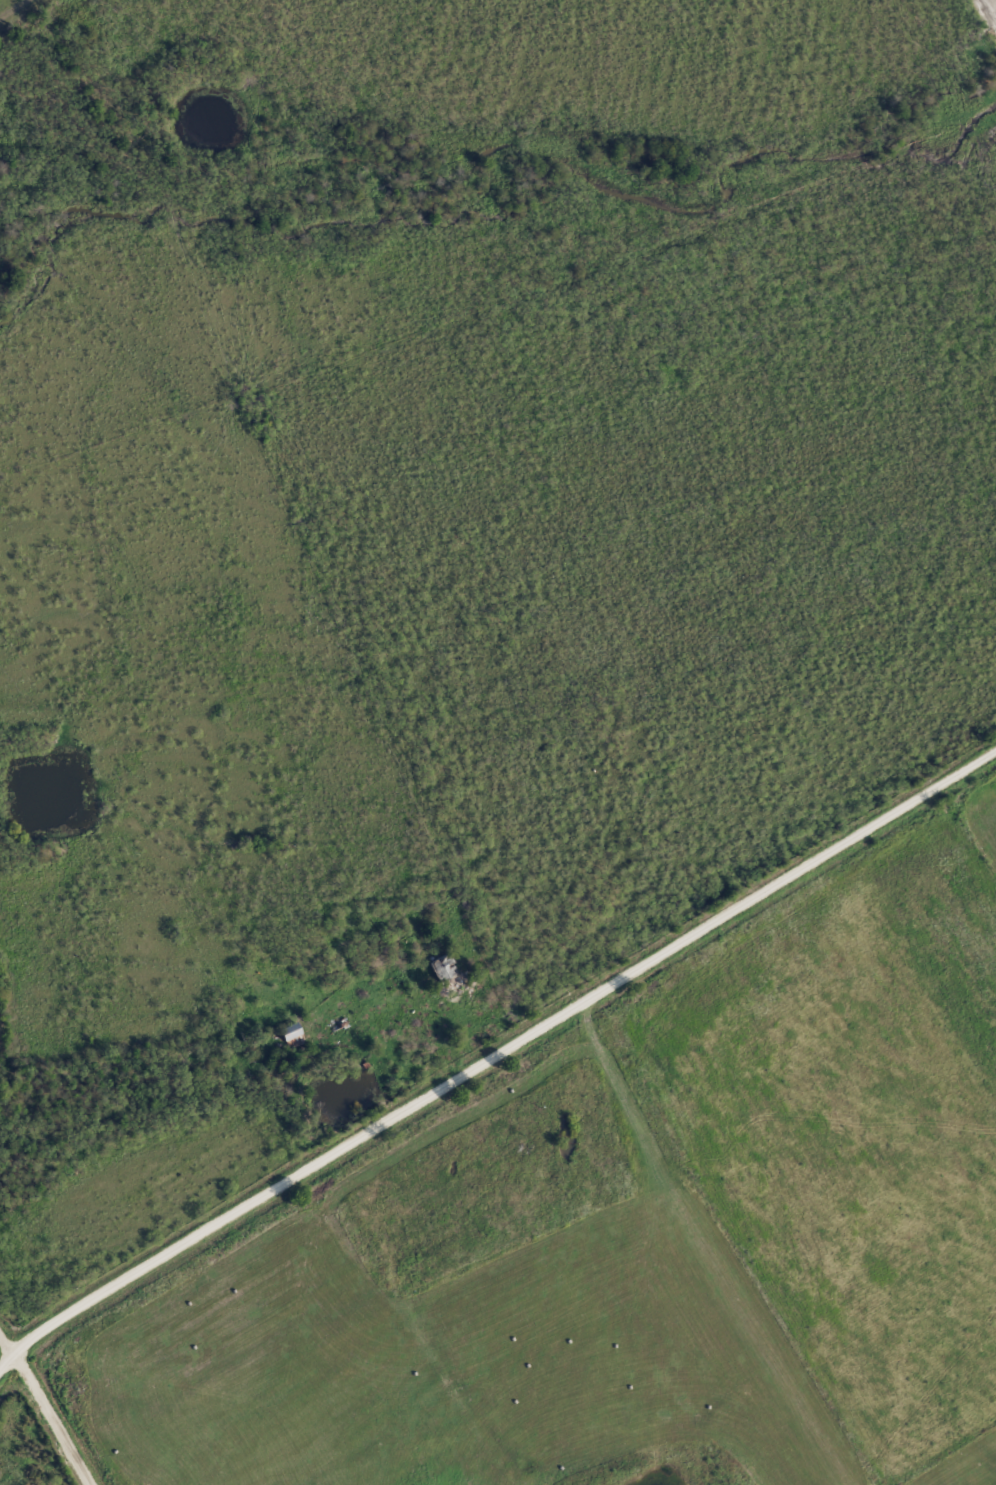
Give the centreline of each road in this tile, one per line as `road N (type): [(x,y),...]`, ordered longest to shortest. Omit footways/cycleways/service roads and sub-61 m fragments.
road 1 (residential): [(0,1368),(52,1318),(995,744)]

